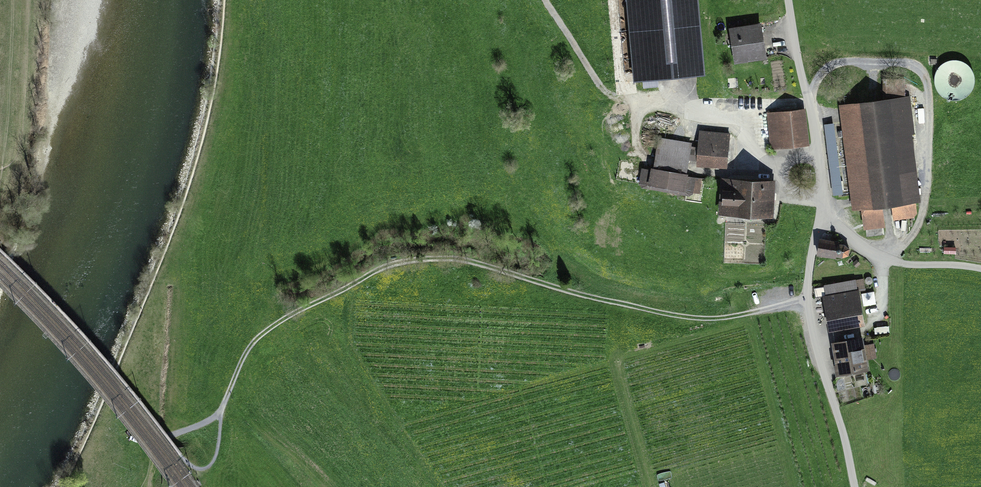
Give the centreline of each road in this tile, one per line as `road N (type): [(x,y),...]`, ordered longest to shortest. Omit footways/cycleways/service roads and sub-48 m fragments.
road 1 (track): [(807,299),(702,318),(434,258),(391,267),(268,329),(236,371),(221,412)]
road 2 (unclassified): [(822,209),(807,299),(855,486)]
road 3 (unclassified): [(788,0),(812,113),(822,209)]
road 4 (unclassified): [(980,269),(908,266),(873,254),(822,209)]

